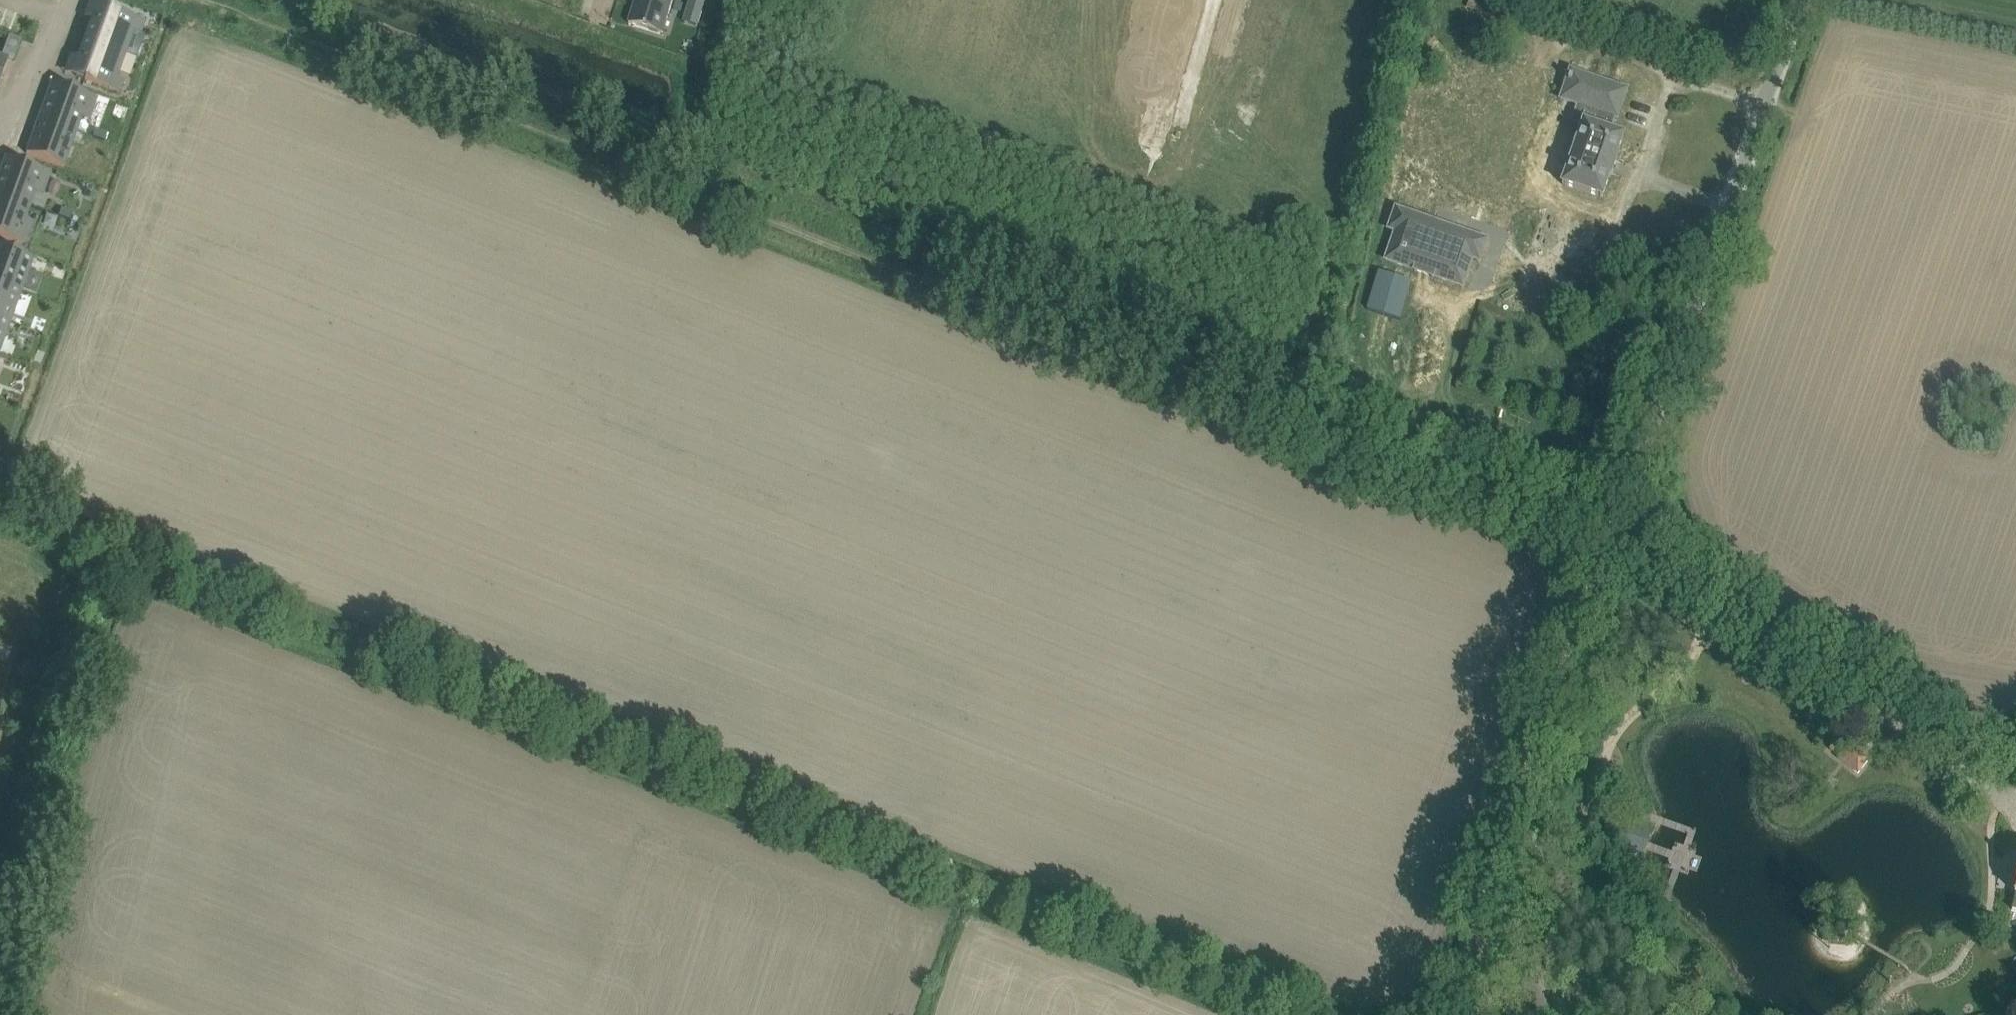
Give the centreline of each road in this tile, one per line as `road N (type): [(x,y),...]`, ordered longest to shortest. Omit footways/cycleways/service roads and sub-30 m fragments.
road 1 (unclassified): [(1454,1014),(1760,133),(1799,0)]
road 2 (residential): [(0,119),(38,27),(67,0)]

